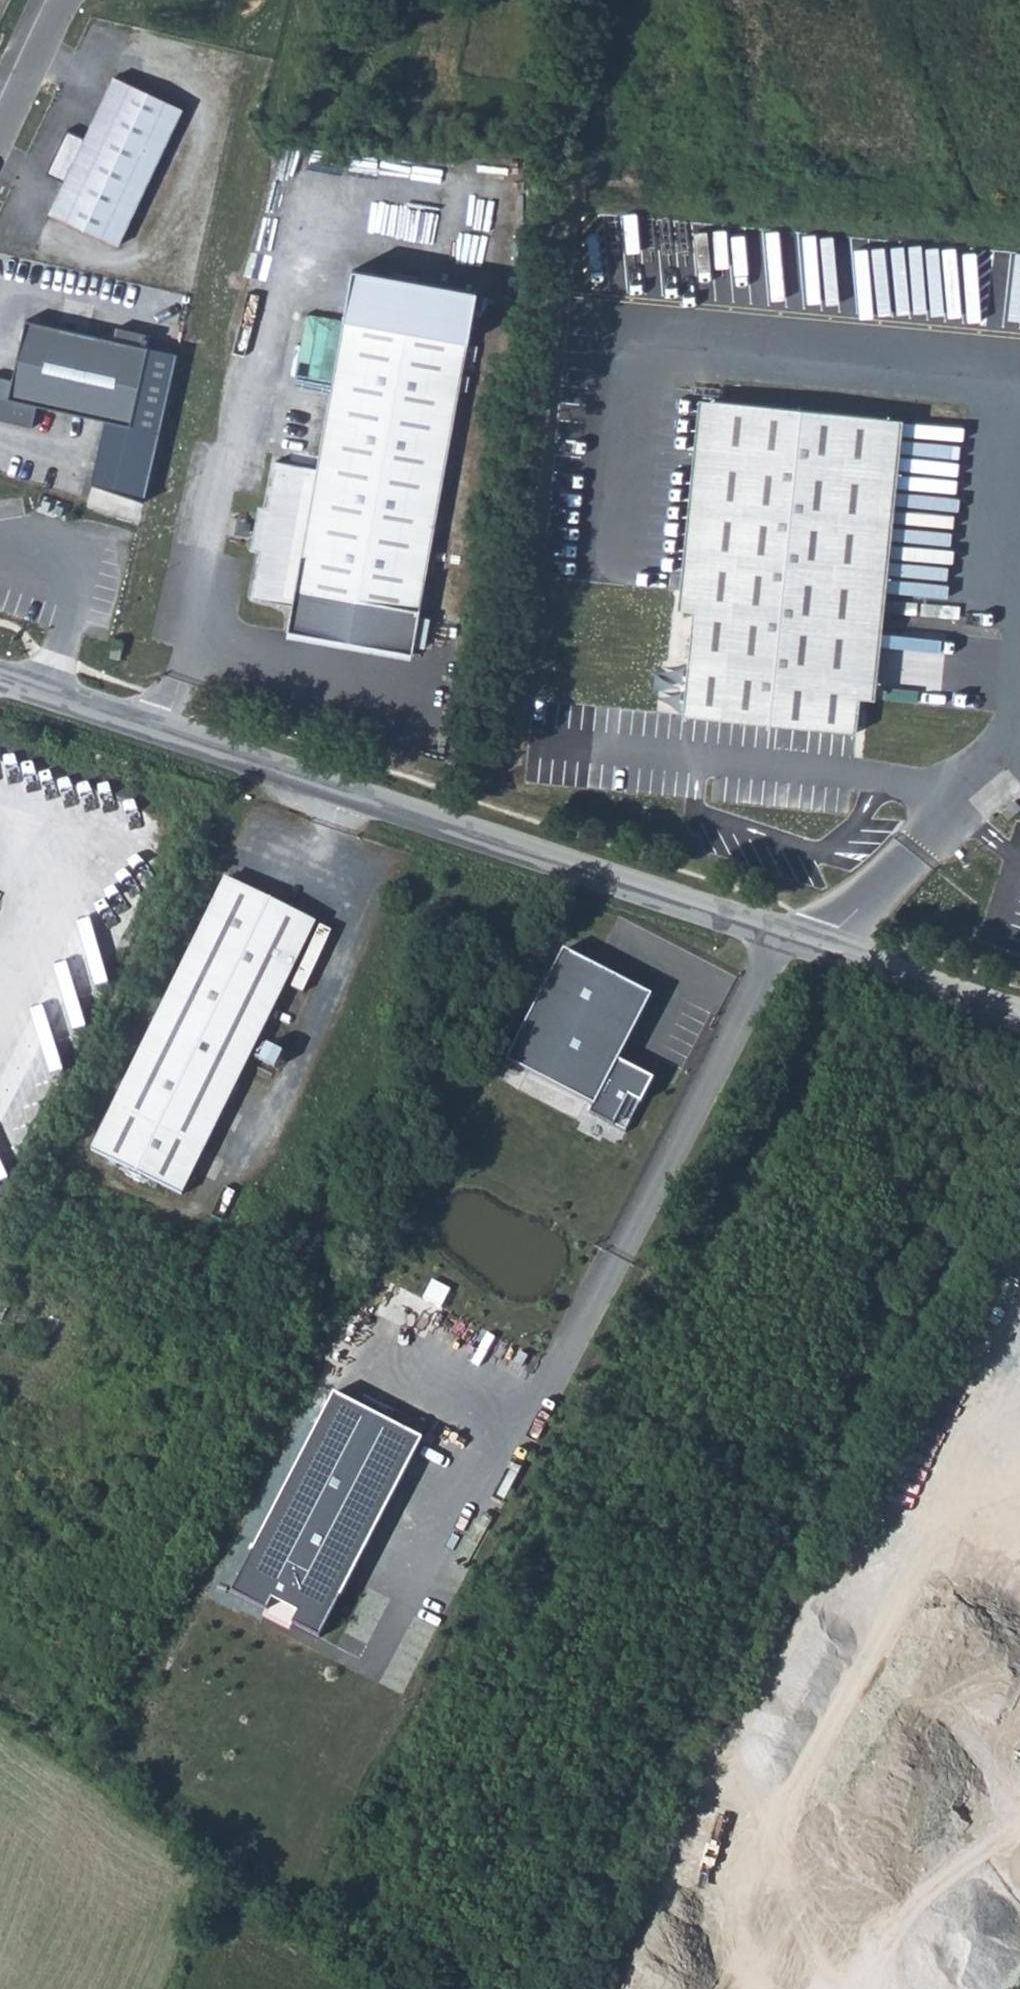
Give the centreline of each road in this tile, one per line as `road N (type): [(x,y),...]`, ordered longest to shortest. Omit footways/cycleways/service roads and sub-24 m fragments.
road 1 (residential): [(1019,1013),(815,940),(0,679)]
road 2 (residential): [(0,132),(64,0)]

